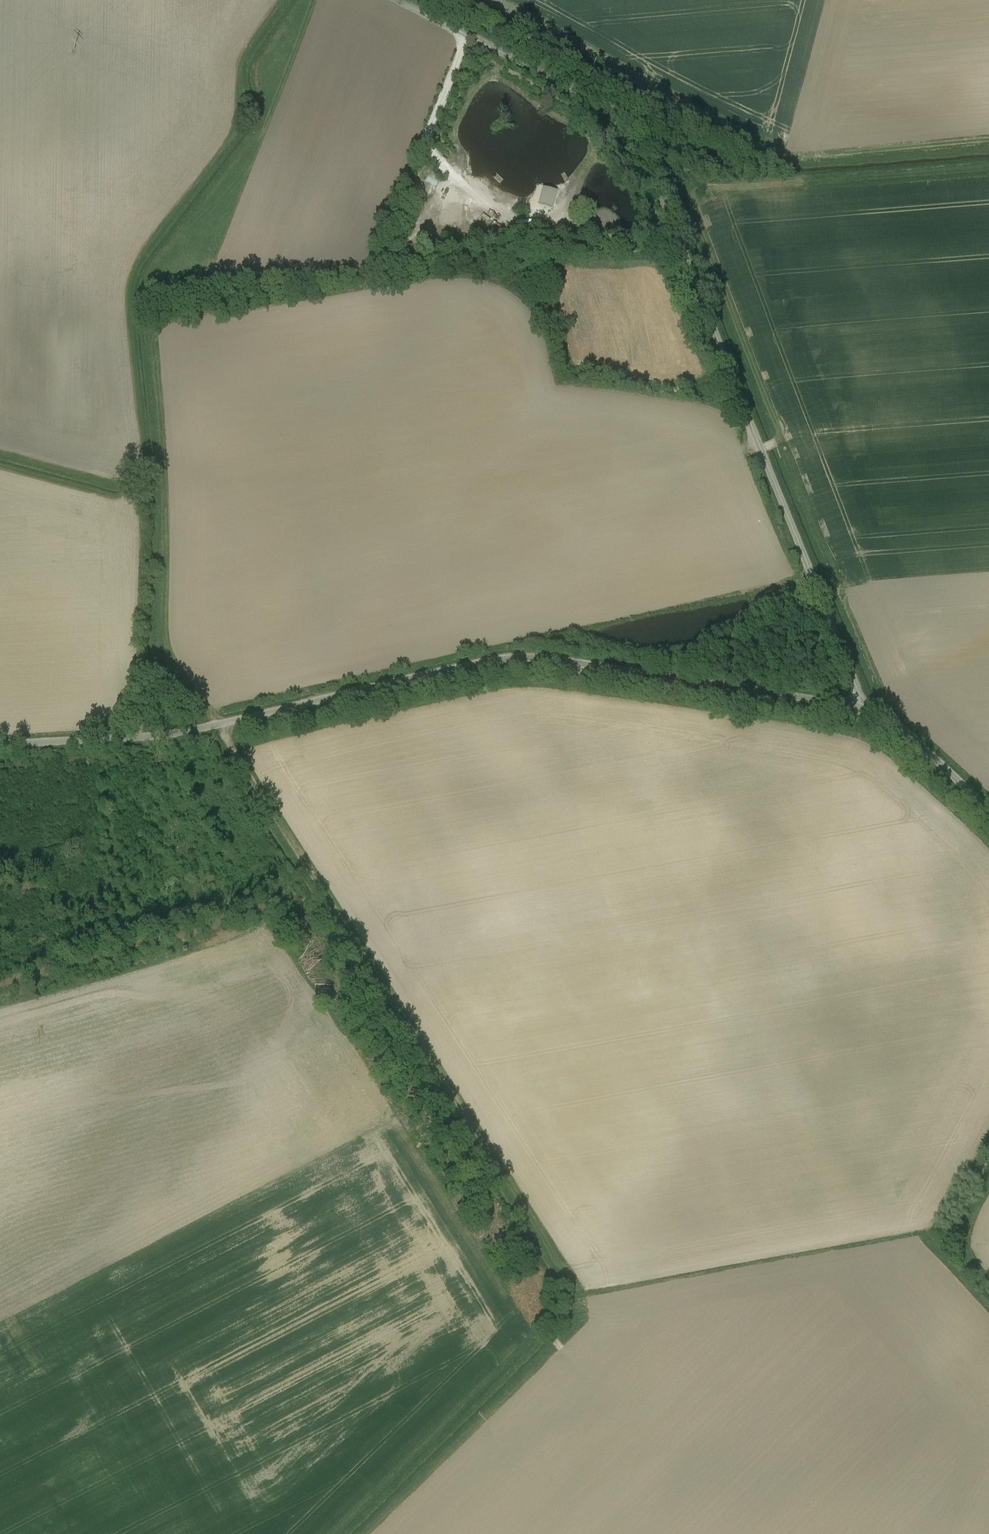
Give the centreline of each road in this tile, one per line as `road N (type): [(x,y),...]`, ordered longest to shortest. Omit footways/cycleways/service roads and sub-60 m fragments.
road 1 (unclassified): [(395,0),(603,104),(635,133),(868,711)]
road 2 (unclassified): [(0,744),(174,736),(516,658),(868,711)]
road 3 (unclassified): [(868,711),(906,727),(988,808)]

